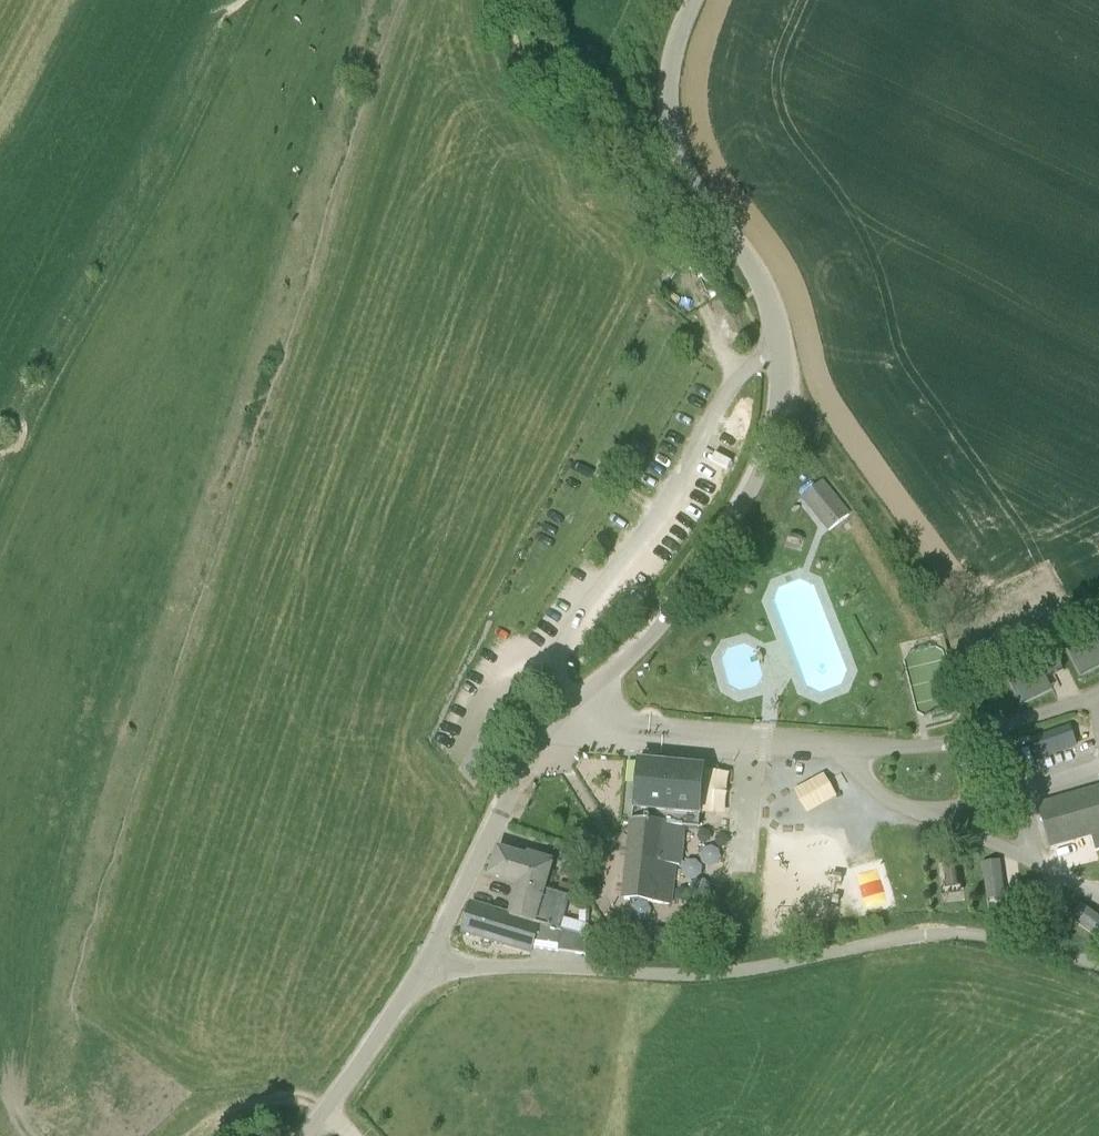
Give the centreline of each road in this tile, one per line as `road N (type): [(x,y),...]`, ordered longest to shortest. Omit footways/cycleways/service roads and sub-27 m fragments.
road 1 (unclassified): [(303,1135),(423,965),(530,745),(648,639),(691,585),(762,465),(780,390),(777,326),(760,282),(684,164),(670,119),(672,60),(694,0)]

